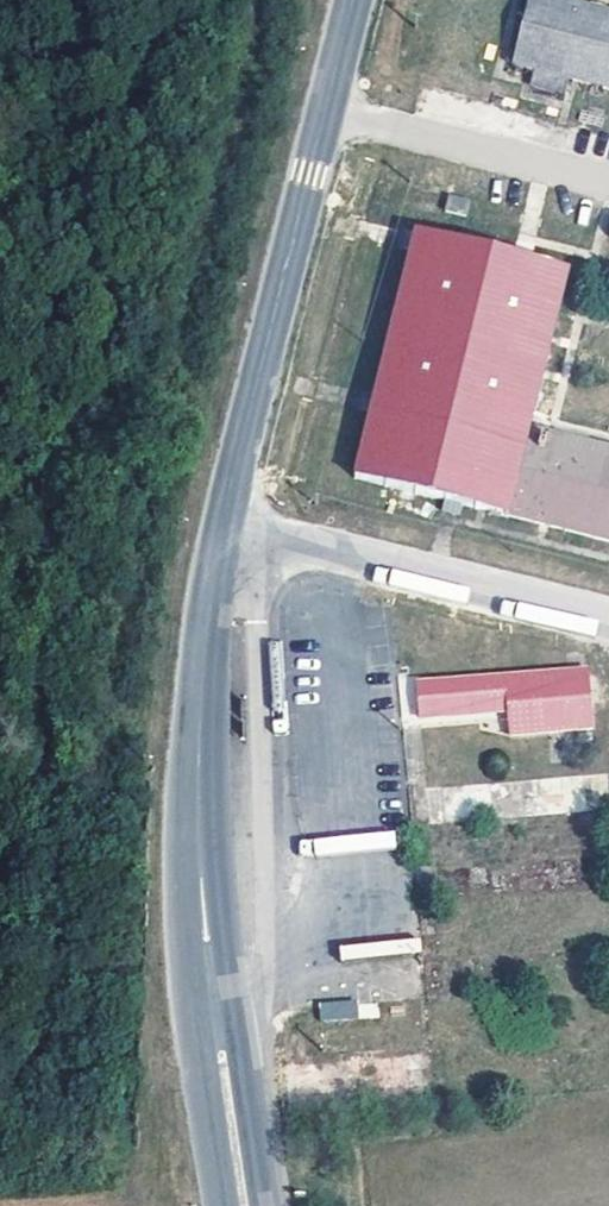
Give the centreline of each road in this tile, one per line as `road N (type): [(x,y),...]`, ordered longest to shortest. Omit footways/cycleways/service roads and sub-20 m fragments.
road 1 (track): [(159,0),(93,429),(38,639),(36,798),(65,906),(55,988),(38,1054),(0,1091)]
road 2 (unclassified): [(244,1205),(198,796),(222,522)]
road 3 (unclassified): [(222,522),(353,0)]
road 4 (unclassified): [(222,522),(608,619)]

